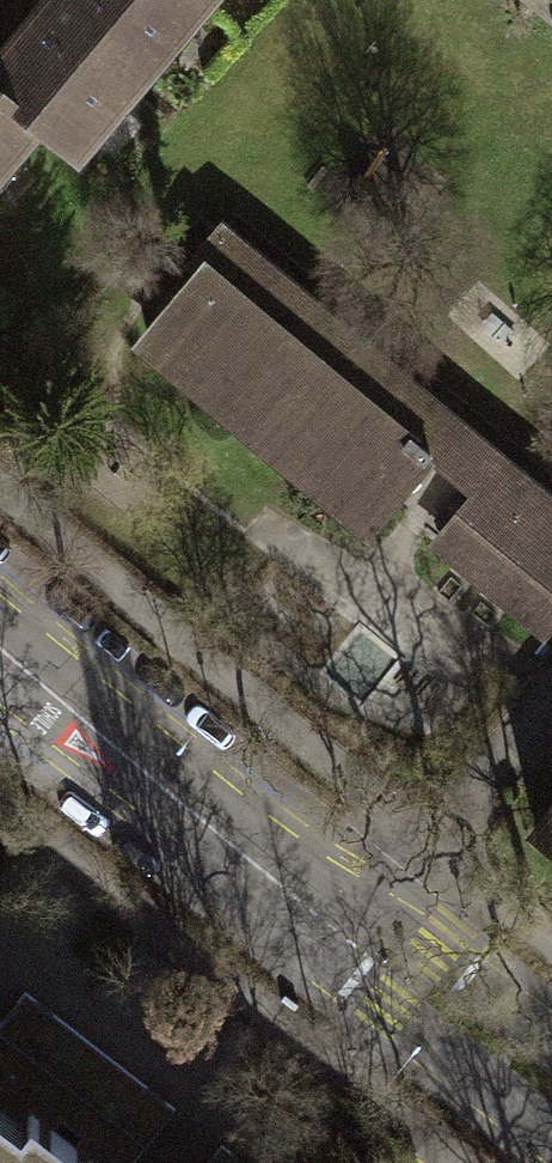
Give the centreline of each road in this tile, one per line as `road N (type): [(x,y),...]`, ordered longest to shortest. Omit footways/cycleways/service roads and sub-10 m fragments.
road 1 (secondary): [(551,1087),(349,931),(0,641)]

